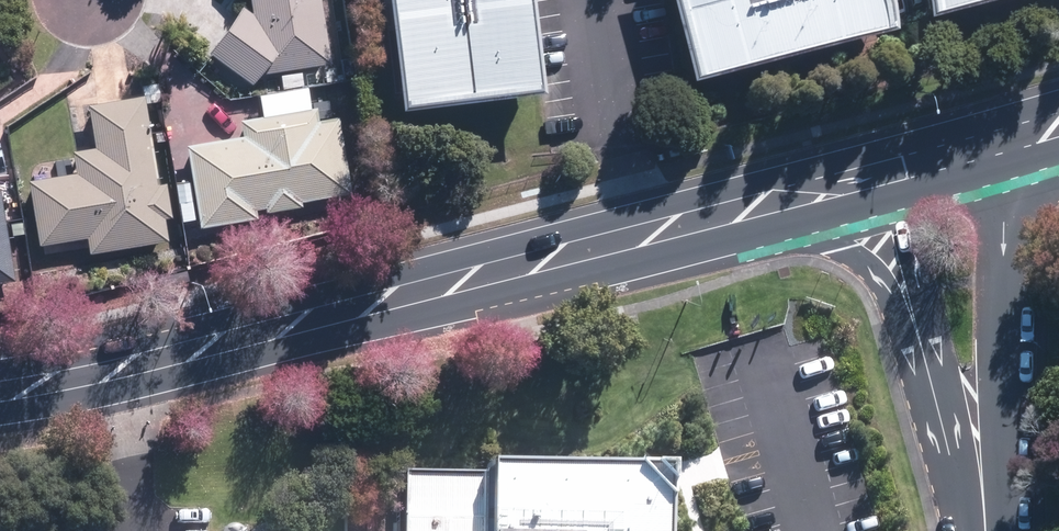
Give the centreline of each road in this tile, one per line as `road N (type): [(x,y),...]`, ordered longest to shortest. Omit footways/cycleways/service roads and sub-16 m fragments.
road 1 (secondary): [(0,390),(139,363),(871,173)]
road 2 (residential): [(993,141),(1006,236),(989,530)]
road 3 (residential): [(979,530),(871,173)]
road 4 (secondary): [(871,173),(993,141)]

